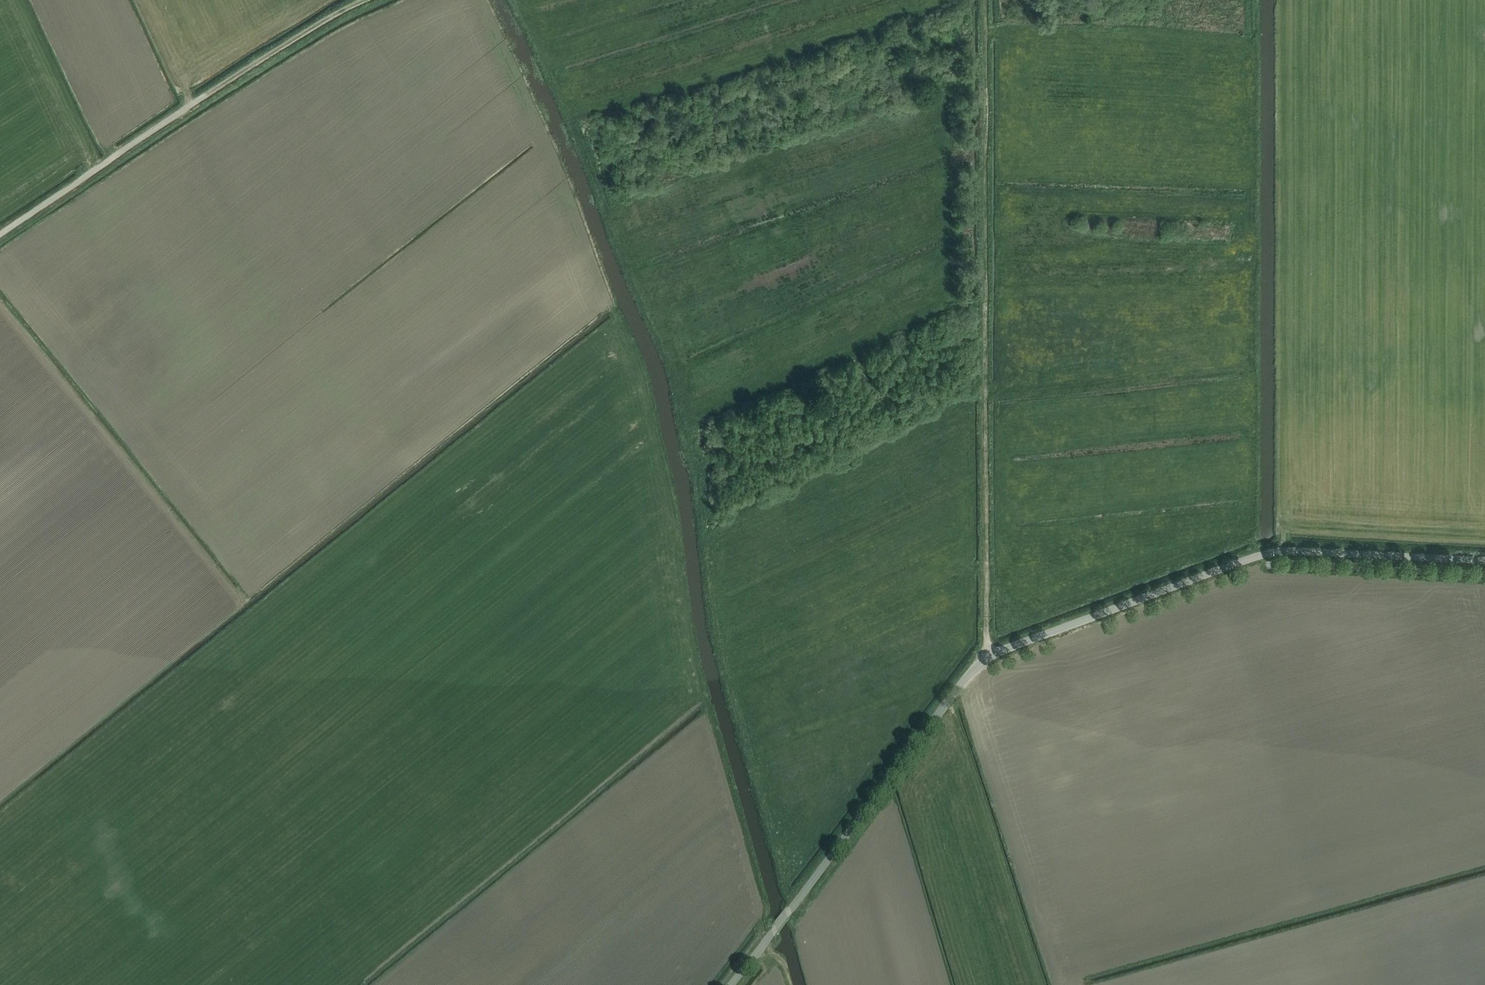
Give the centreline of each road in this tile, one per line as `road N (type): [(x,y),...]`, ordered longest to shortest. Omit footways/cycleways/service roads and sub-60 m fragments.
road 1 (unclassified): [(732,984),(987,645),(1271,548),(1484,561)]
road 2 (unclassified): [(0,233),(205,95)]

